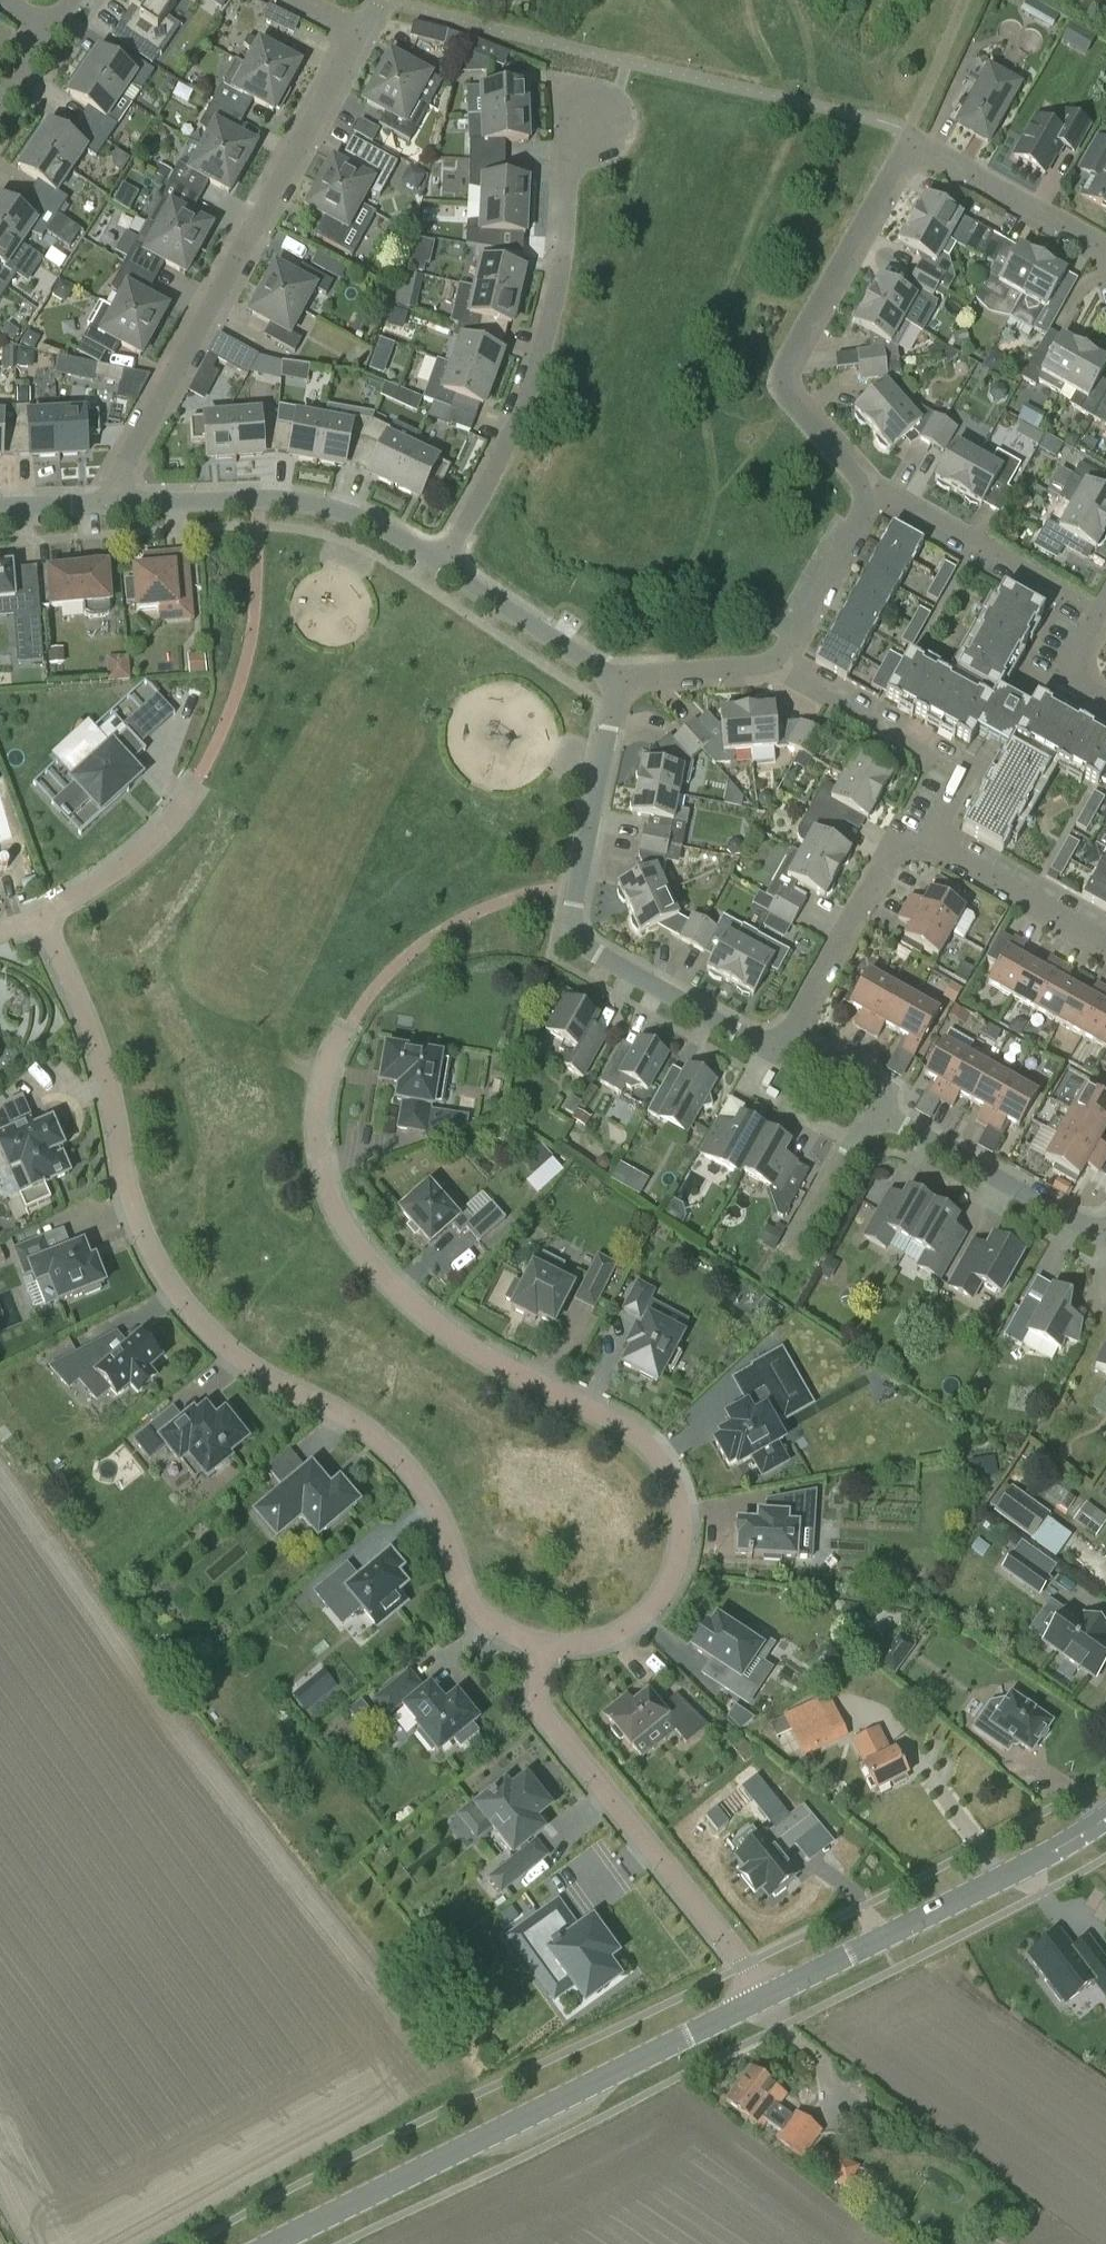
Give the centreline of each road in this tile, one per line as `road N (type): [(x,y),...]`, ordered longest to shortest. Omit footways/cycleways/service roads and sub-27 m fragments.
road 1 (residential): [(38,918),(100,1061),(145,1245),(178,1306),(219,1350),(391,1453),(427,1504),(468,1599),(495,1633),(536,1646)]
road 2 (residential): [(536,1646),(559,1651),(607,1642),(677,1584),(683,1533),(672,1480),(642,1441),(440,1330),(359,1254),(333,1211),(321,1166),(320,1114),(344,1033)]
road 3 (residential): [(876,491),(779,390),(779,377),(909,141),(1105,245)]
road 4 (tertiary): [(268,2243),(769,1998)]
road 5 (residential): [(117,504),(117,474),(361,28)]
road 6 (residential): [(781,1043),(737,1032),(574,936),(575,891),(618,676)]
road 7 (residential): [(441,562),(496,472),(531,385),(568,239),(571,145),(595,109)]
road 8 (residential): [(536,1646),(539,1711),(769,1998)]
road 9 (tertiary): [(769,1998),(1105,1818)]
road 10 (residential): [(441,562),(310,505),(117,504)]
road 11 (residential): [(934,841),(970,773),(774,667)]
road 12 (residential): [(781,1043),(893,849),(934,841)]
road 13 (residential): [(1100,1231),(875,1108)]
road 14 (residential): [(1069,595),(876,491)]
road 15 (residential): [(618,676),(593,667),(441,562)]
road 16 (residential): [(774,667),(876,491)]
road 17 (residential): [(1105,941),(934,841)]
road 18 (residential): [(191,795),(137,854),(38,918)]
road 19 (residential): [(794,1246),(875,1108)]
road 20 (residential): [(618,676),(774,667)]
road 21 (residential): [(875,1108),(871,1082),(815,1048),(781,1043)]
road 22 (residential): [(1105,702),(1077,685),(1071,671),(1105,604)]

